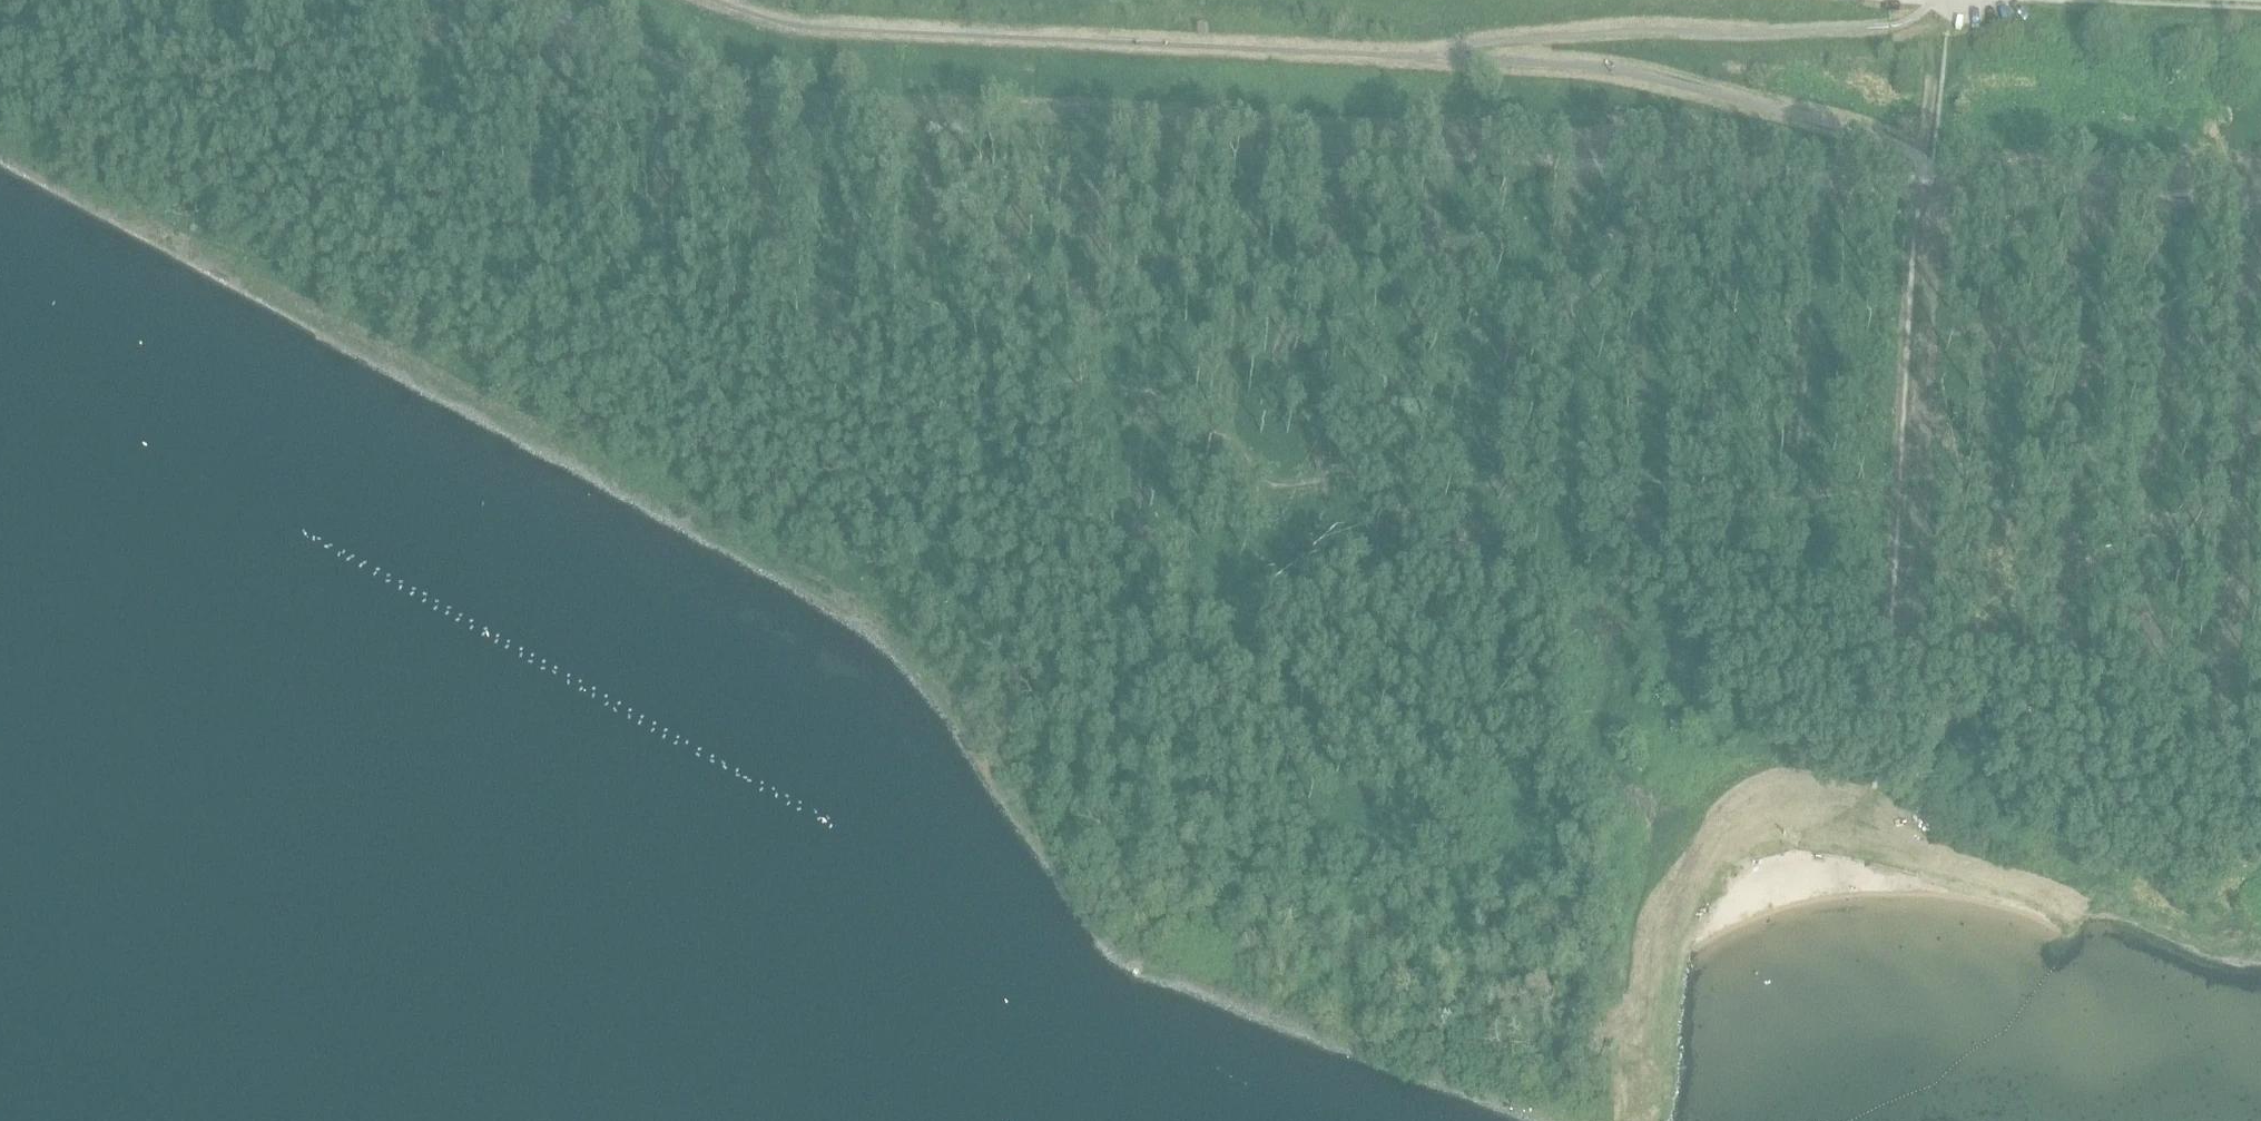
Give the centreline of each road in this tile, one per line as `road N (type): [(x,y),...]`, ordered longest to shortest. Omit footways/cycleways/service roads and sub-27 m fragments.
road 1 (track): [(1929,180),(1912,150),(1702,91),(1608,71),(1426,60)]
road 2 (track): [(2260,199),(1929,180)]

